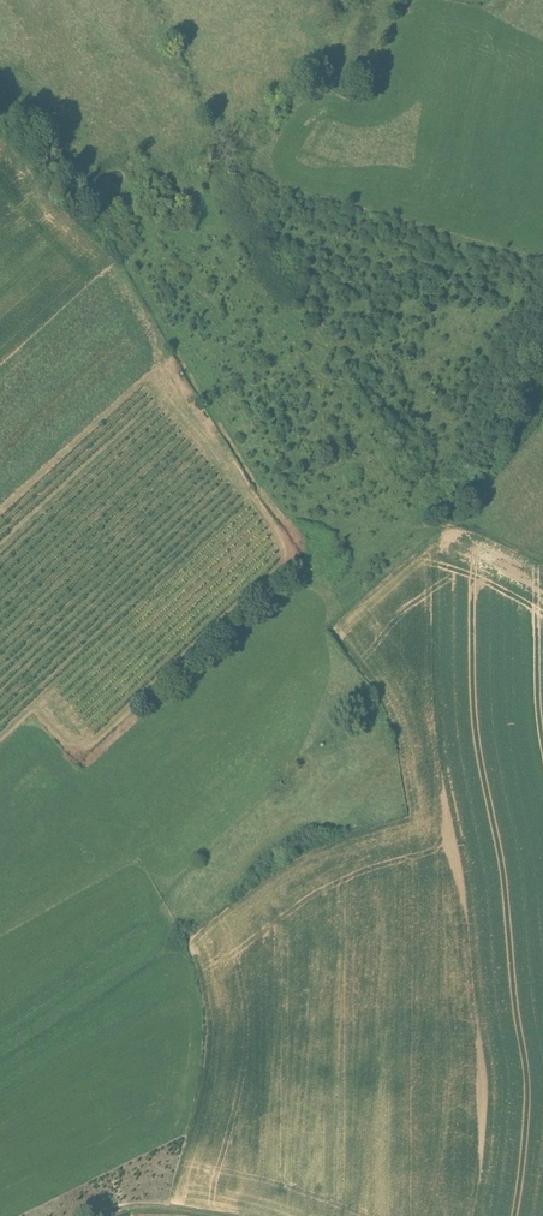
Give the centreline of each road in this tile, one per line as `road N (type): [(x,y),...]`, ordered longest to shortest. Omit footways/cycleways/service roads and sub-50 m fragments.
road 1 (track): [(221,1215),(143,1206),(89,1215)]

